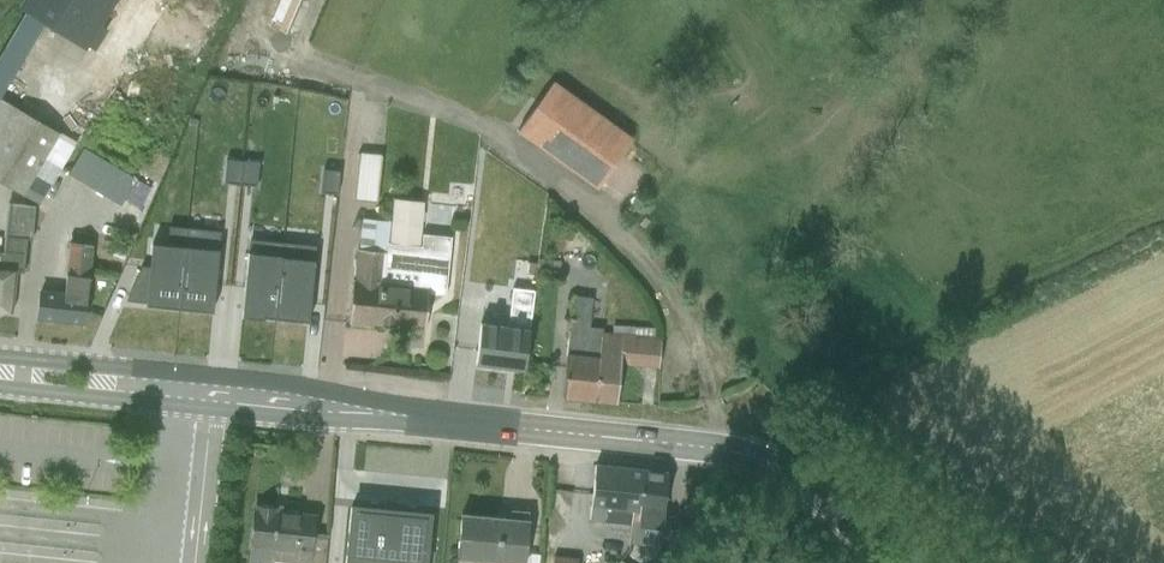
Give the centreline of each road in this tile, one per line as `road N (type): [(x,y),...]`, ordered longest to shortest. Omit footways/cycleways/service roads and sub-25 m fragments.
road 1 (secondary): [(892,562),(821,498),(713,448),(0,373)]

